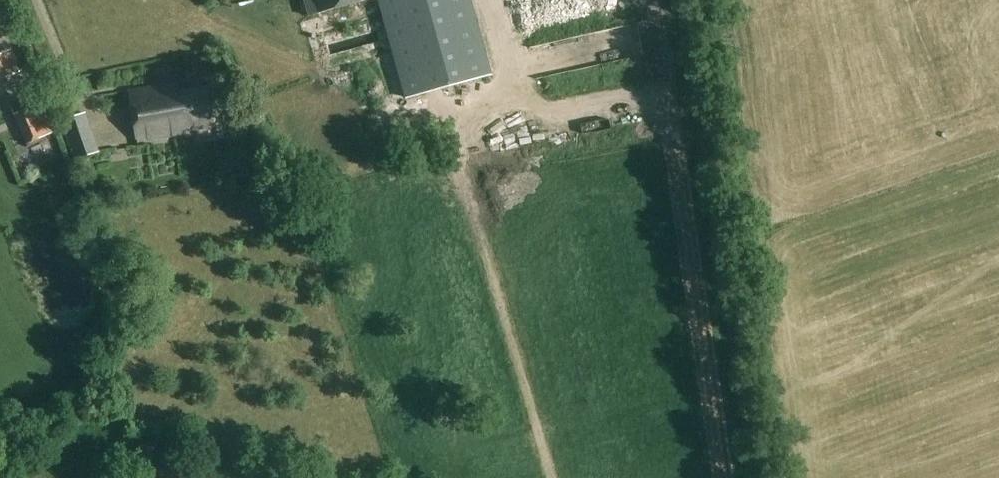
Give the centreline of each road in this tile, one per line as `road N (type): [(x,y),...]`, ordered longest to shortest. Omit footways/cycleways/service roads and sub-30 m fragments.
road 1 (track): [(490,0),(506,60),(458,163),(550,477)]

